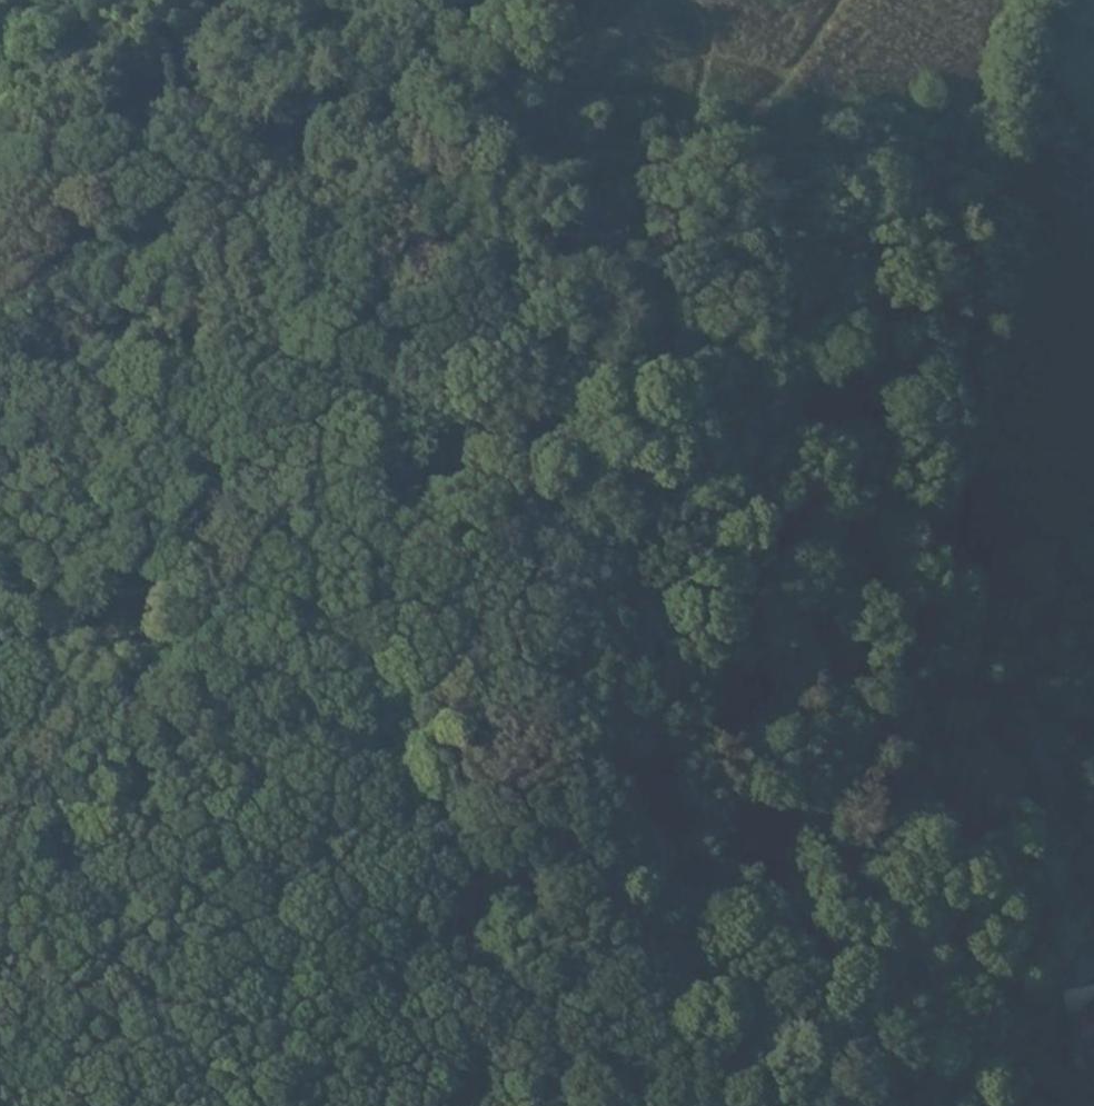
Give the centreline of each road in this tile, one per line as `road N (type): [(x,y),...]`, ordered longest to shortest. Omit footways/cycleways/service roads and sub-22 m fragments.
road 1 (track): [(0,838),(353,496),(452,511),(506,575),(550,845),(613,1105)]

